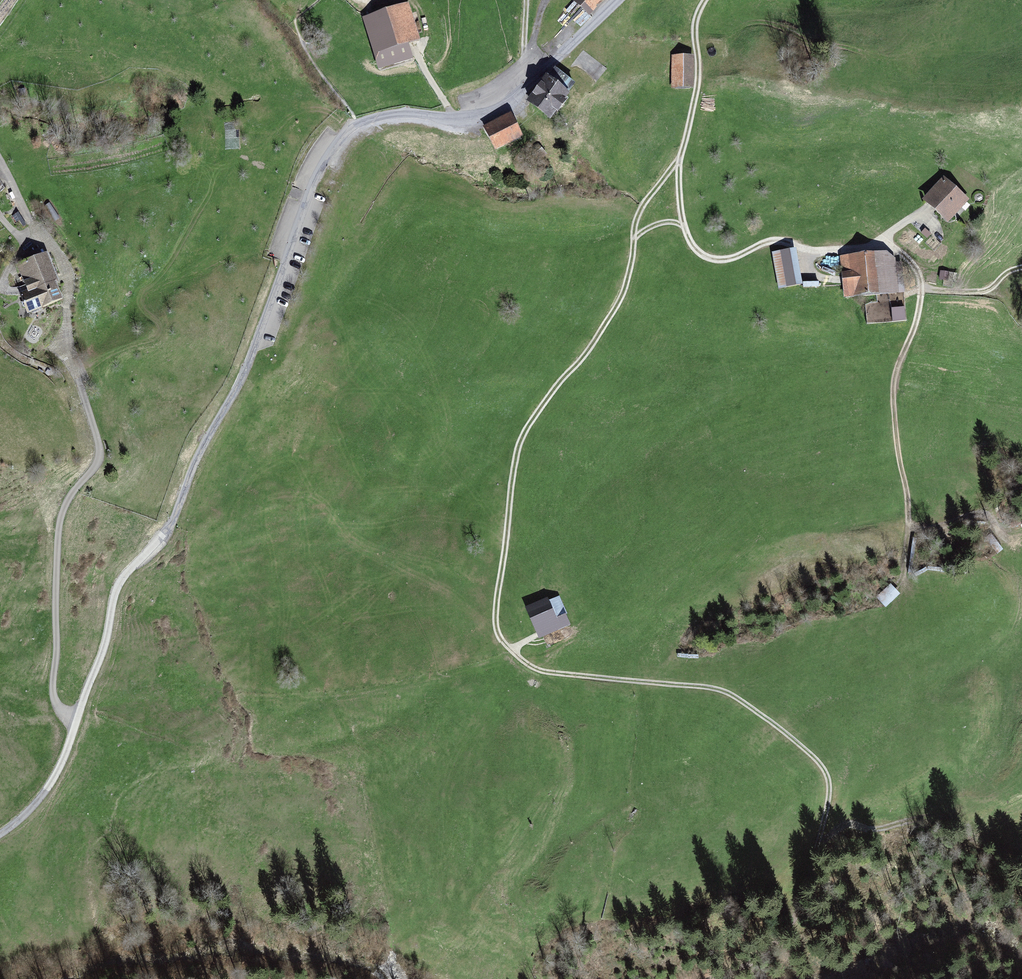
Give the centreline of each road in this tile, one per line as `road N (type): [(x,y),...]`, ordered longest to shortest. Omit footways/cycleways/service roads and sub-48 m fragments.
road 1 (track): [(711,978),(778,939),(797,910),(832,787),(801,748),(732,697),(539,673),(512,654),(496,630),(520,445),(621,299),(635,222),(683,147),(699,82),(695,30),(705,0)]
road 2 (unclassified): [(620,0),(511,101),(479,119),(388,114),(345,133),(320,172),(250,356),(165,532),(120,584),(72,743),(49,787),(0,831)]
road 3 (track): [(679,159),(685,226),(702,255),(725,260),(782,239),(812,252),(880,247),(918,272),(917,321),(892,394),(908,527),(988,515),(1007,544)]
road 4 (track): [(455,118),(396,0)]

